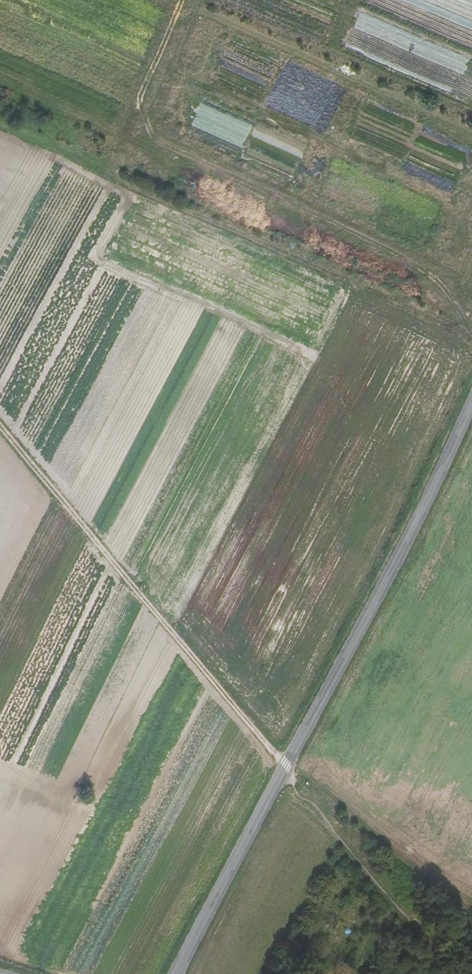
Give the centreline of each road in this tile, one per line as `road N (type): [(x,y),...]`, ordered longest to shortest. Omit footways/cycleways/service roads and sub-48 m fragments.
road 1 (track): [(453,973),(0,421)]
road 2 (unclassified): [(183,973),(471,384)]
road 3 (track): [(182,0),(107,171),(113,183),(471,339)]

